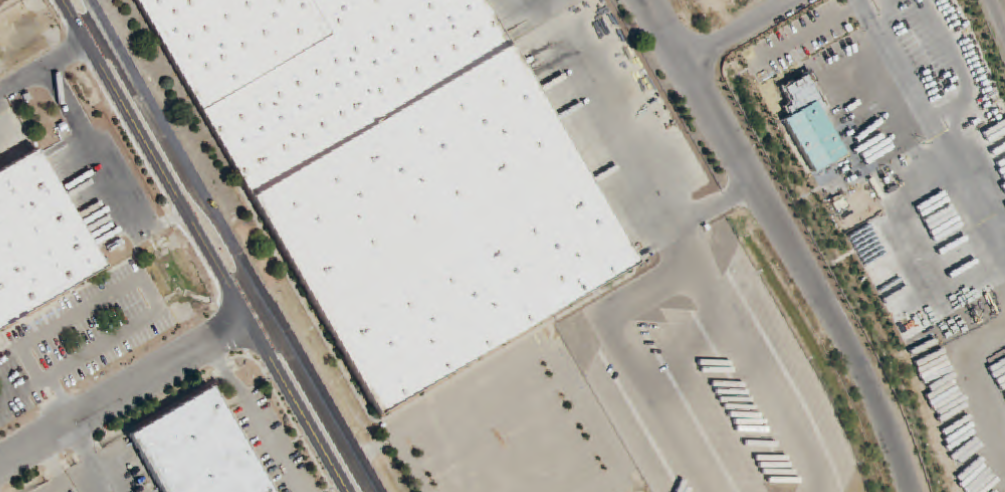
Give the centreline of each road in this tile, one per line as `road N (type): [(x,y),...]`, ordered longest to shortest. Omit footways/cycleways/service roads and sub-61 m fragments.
road 1 (tertiary): [(56,0),(345,491)]
road 2 (tertiary): [(375,491),(89,0)]
road 3 (residential): [(910,491),(868,384),(687,63)]
road 4 (residential): [(0,469),(269,308)]
road 5 (residential): [(794,0),(687,63)]

